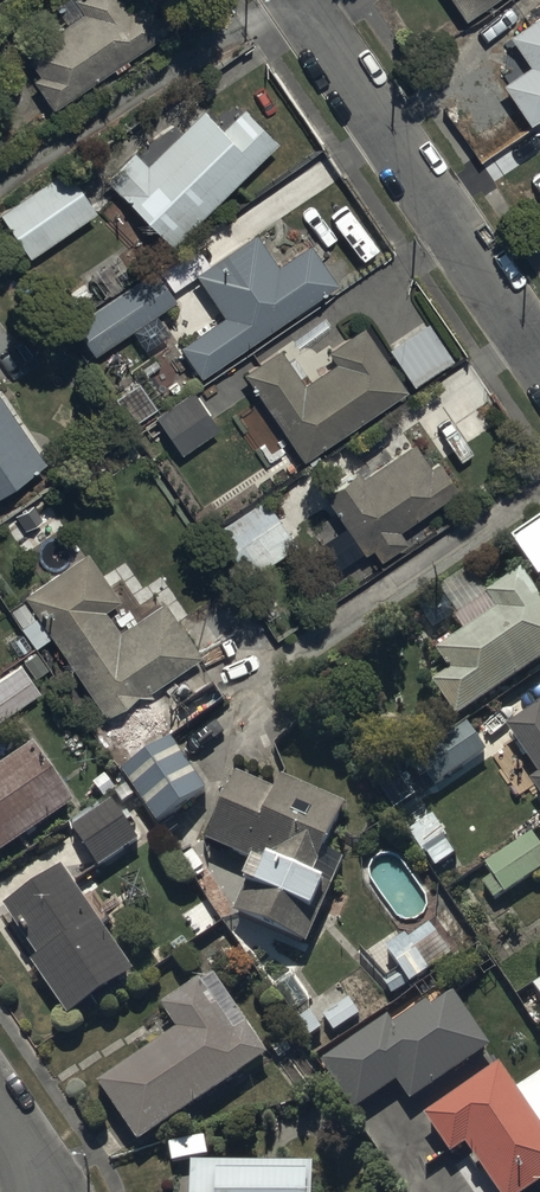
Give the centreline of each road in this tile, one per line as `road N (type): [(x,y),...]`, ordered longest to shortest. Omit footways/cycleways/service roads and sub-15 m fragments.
road 1 (residential): [(539,350),(304,0)]

